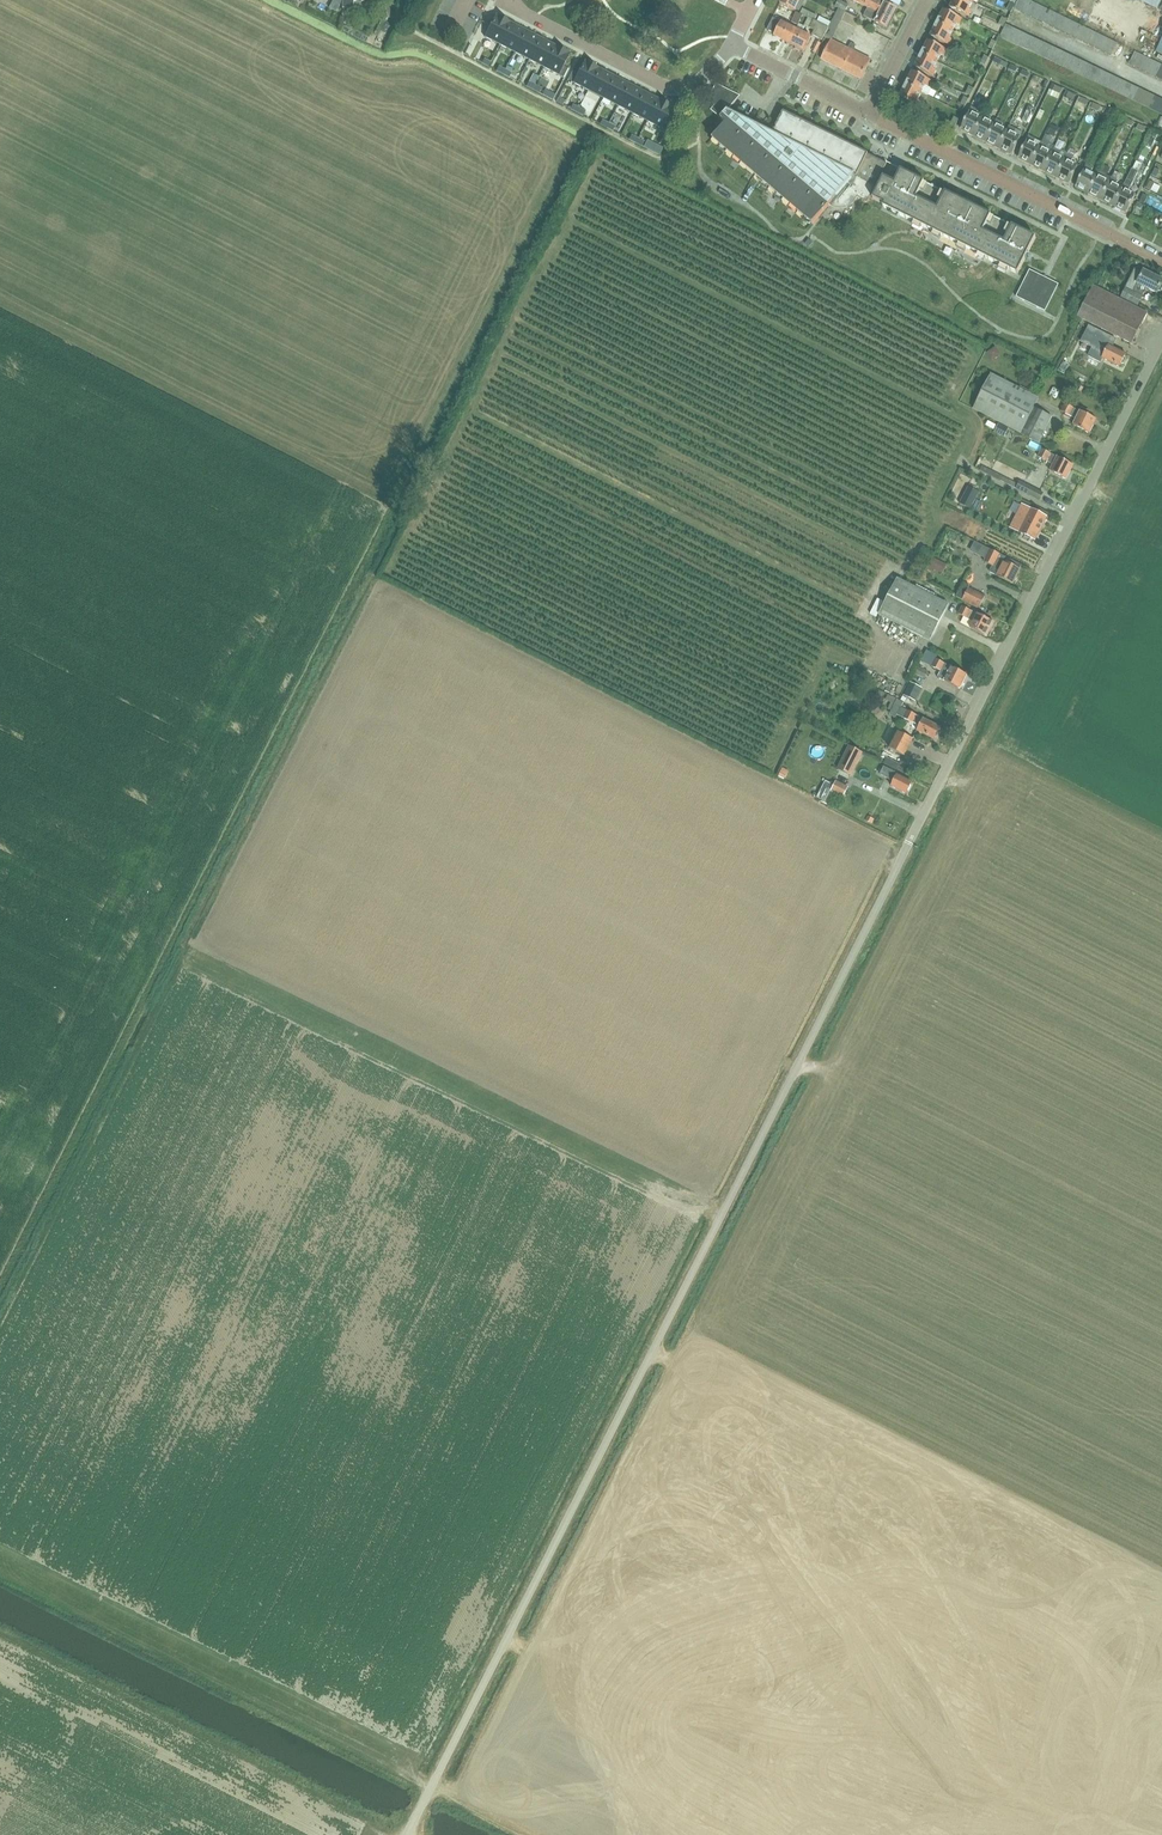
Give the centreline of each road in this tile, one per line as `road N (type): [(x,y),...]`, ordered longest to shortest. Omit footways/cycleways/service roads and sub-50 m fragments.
road 1 (unclassified): [(409,1834),(909,844)]
road 2 (residential): [(909,844),(1161,347)]
road 3 (residential): [(1161,259),(873,116)]
road 4 (residential): [(732,45),(704,76),(677,87),(514,11),(507,0)]
road 5 (residential): [(873,116),(930,0)]

